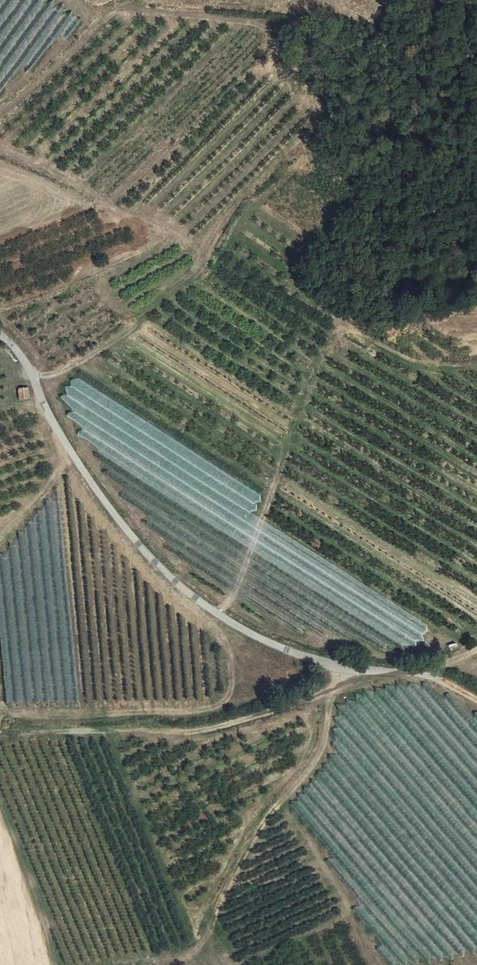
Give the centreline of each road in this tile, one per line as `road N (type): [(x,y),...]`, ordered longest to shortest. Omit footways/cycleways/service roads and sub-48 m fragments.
road 1 (track): [(0,733),(198,734),(303,703),(344,681),(343,667),(443,683),(476,703)]
road 2 (unclassified): [(0,337),(127,532),(198,603),(272,645),(343,667)]
road 3 (track): [(324,692),(319,749),(225,884),(186,964)]
road 4 (track): [(76,0),(104,20),(146,5),(281,21)]
road 5 (track): [(104,20),(0,108)]

